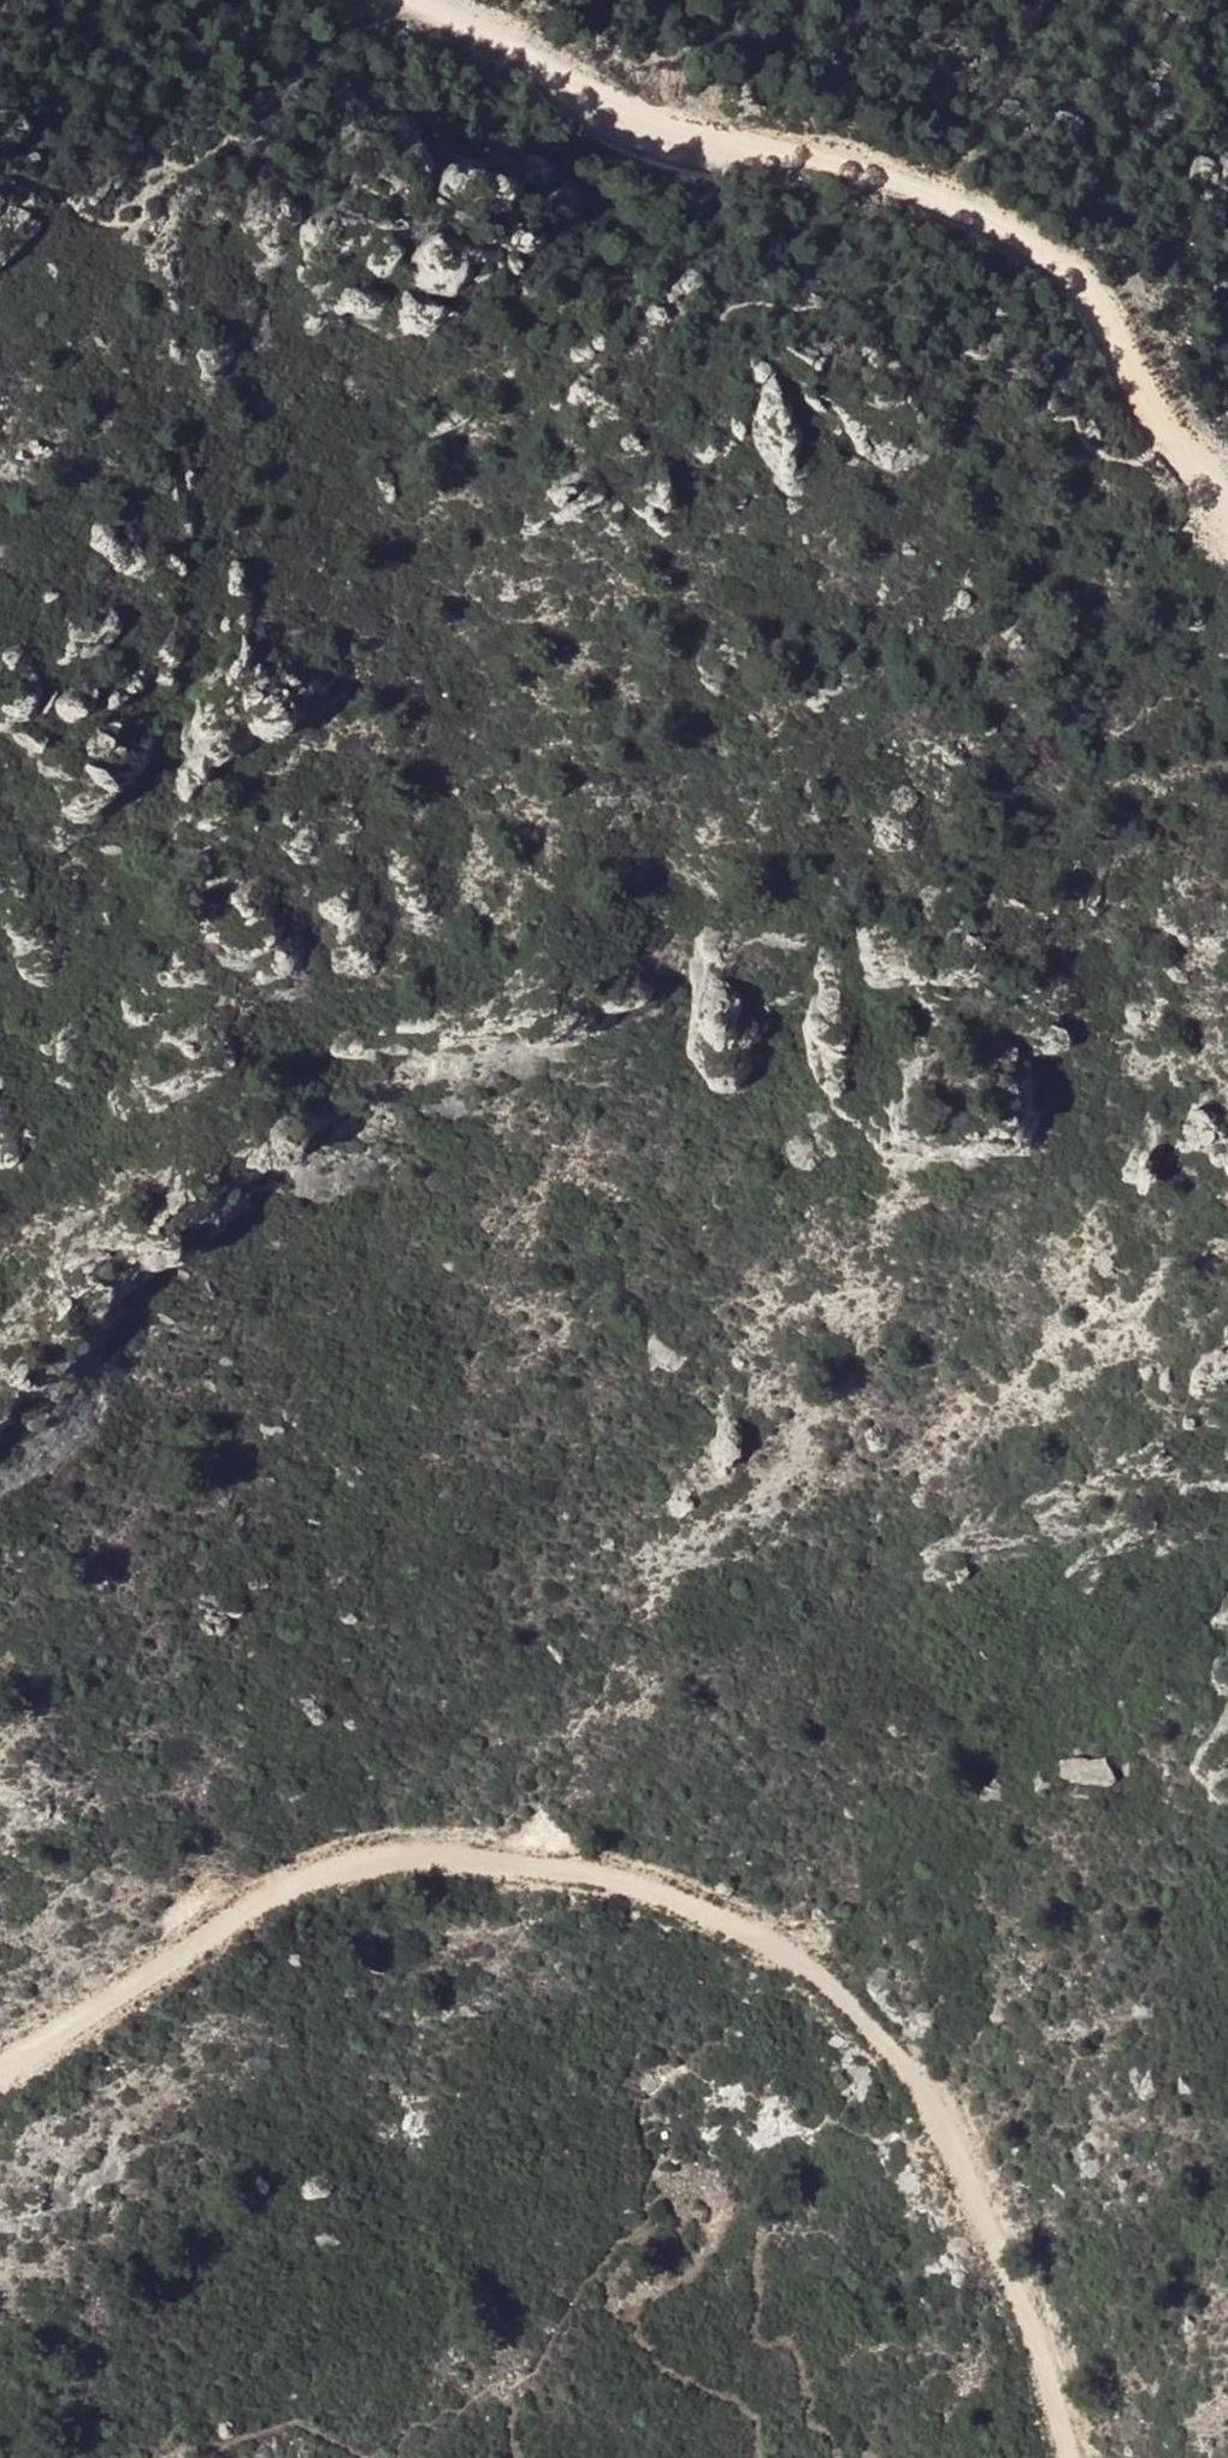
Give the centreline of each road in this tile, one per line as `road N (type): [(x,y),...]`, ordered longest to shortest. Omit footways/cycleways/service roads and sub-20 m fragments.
road 1 (track): [(0,2064),(299,1876),(362,1858),(434,1852),(658,1888),(773,1937),(852,2000),(936,2114),(998,2243),(1074,2457)]
road 2 (track): [(1227,500),(1171,442),(1079,283),(976,216),(840,164),(696,140),(627,115),(402,0)]

